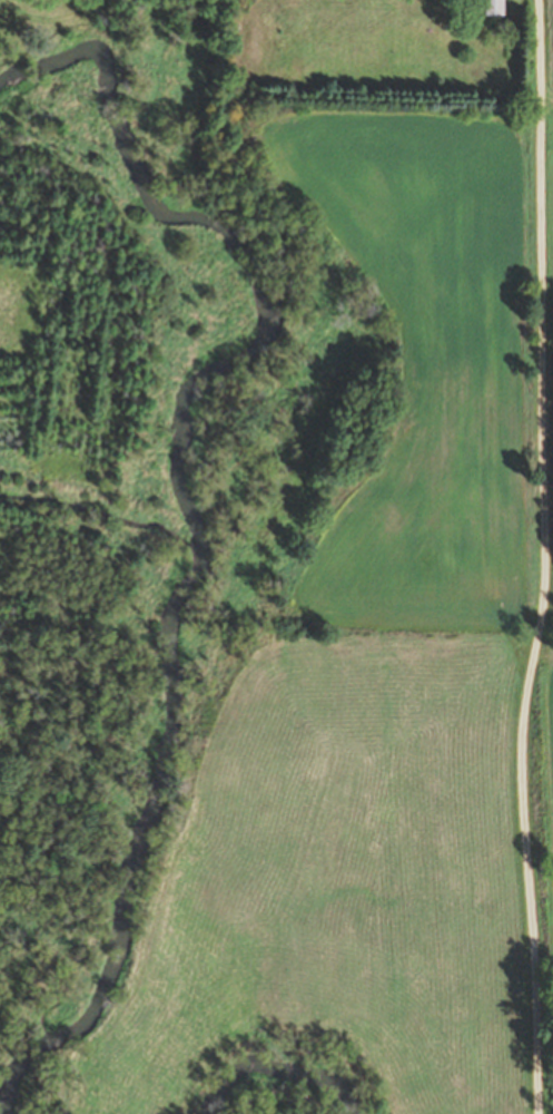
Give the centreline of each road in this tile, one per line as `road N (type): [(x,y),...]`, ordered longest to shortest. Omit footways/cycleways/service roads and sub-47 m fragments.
road 1 (residential): [(535,1113),(521,749),(543,559),(536,0)]

